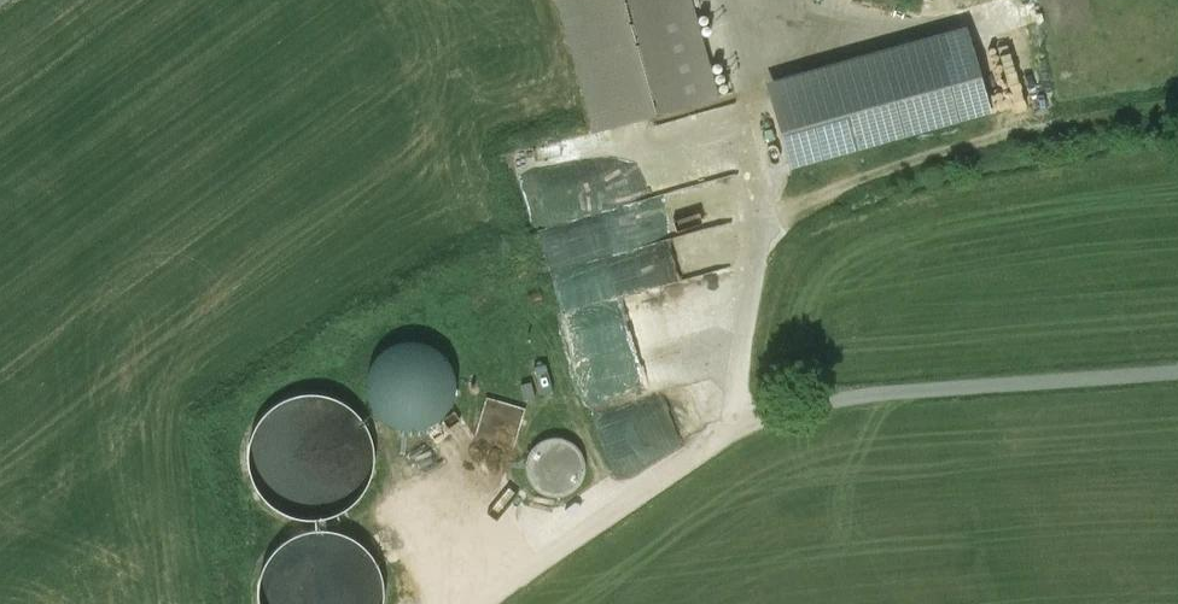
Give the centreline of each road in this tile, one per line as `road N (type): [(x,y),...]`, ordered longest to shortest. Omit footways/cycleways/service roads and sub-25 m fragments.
road 1 (track): [(1177,371),(882,392),(721,430)]
road 2 (track): [(756,229),(875,170),(1177,108)]
road 3 (track): [(721,430),(472,603)]

